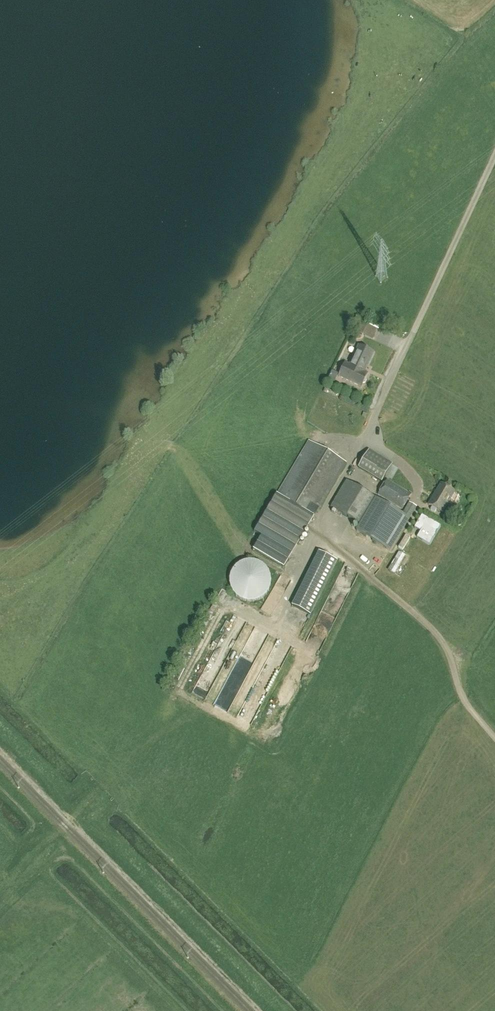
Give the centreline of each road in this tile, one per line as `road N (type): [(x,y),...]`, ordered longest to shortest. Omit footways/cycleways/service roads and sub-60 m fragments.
road 1 (track): [(346,556),(442,639),(462,697),(494,737)]

